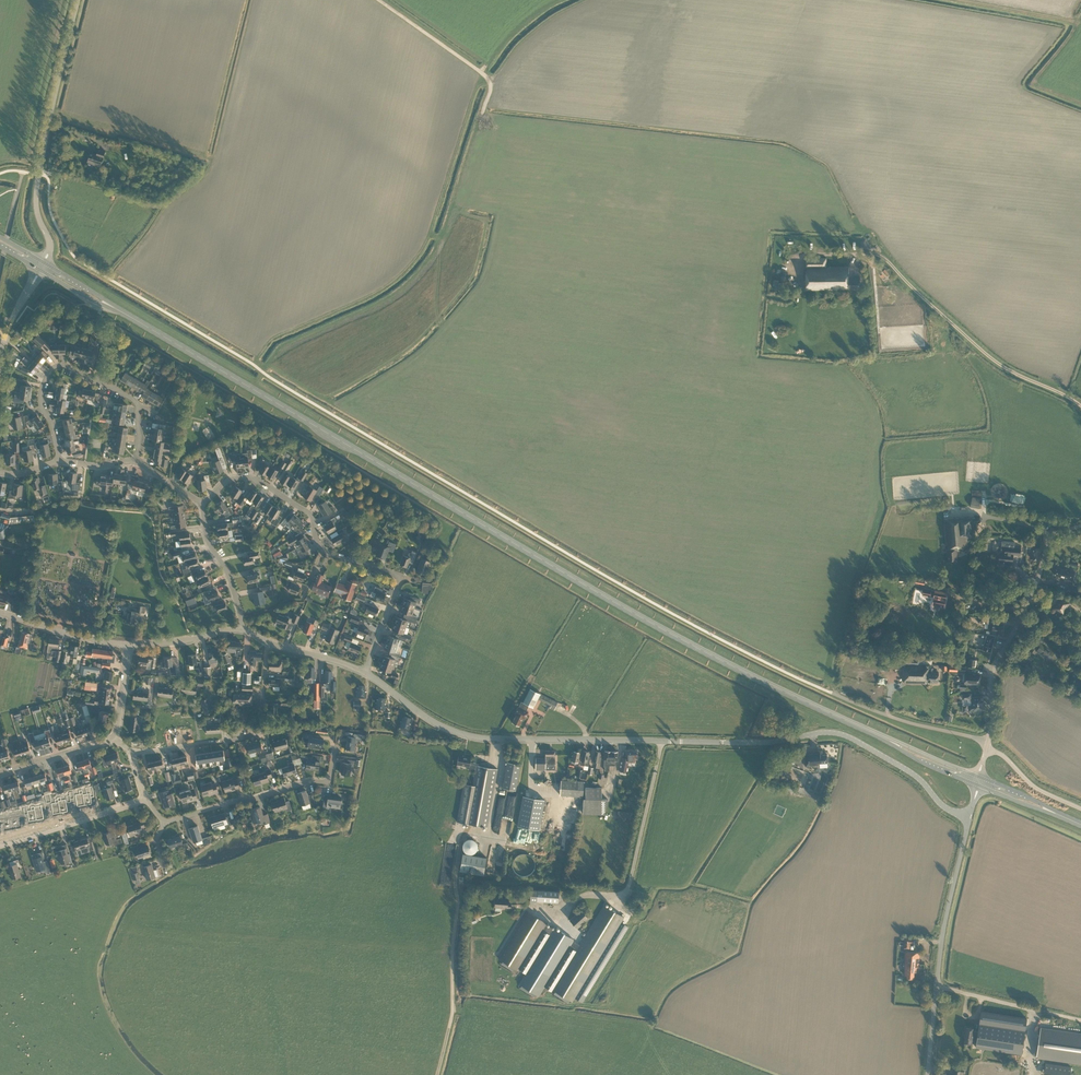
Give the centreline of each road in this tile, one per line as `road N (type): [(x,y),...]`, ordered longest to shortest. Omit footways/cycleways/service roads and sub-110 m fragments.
road 1 (secondary): [(927,759),(630,611),(42,266)]
road 2 (tertiary): [(968,820),(915,775),(840,734),(739,742),(481,737),(442,726),(365,672)]
road 3 (unclassified): [(42,266),(49,242),(36,194),(78,0)]
road 4 (track): [(379,0),(491,85),(451,208)]
road 5 (tertiary): [(928,1074),(942,940),(968,820)]
road 6 (unclassified): [(1080,525),(1045,545),(991,678),(987,745)]
road 7 (residential): [(58,461),(41,396),(46,376),(61,364),(134,400),(135,460)]
road 8 (residential): [(335,746),(328,781),(163,823)]
road 9 (residential): [(365,672),(397,576),(322,547)]
road 10 (residential): [(322,547),(307,511),(251,477),(225,481),(201,503)]
road 11 (unclassified): [(987,745),(838,695)]
road 12 (residential): [(146,799),(0,843)]
road 13 (residential): [(199,743),(260,731),(268,642)]
road 14 (unclassified): [(241,630),(201,503)]
road 15 (tertiary): [(128,644),(0,611)]

